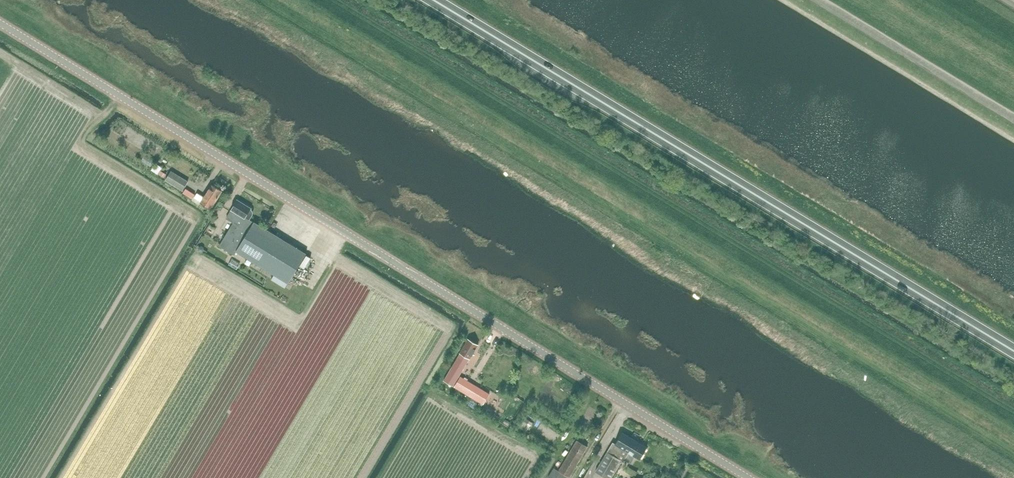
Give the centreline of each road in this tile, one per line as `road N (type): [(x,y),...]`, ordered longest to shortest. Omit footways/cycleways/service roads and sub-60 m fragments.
road 1 (unclassified): [(747,477),(0,24)]
road 2 (primary): [(1013,352),(433,0)]

